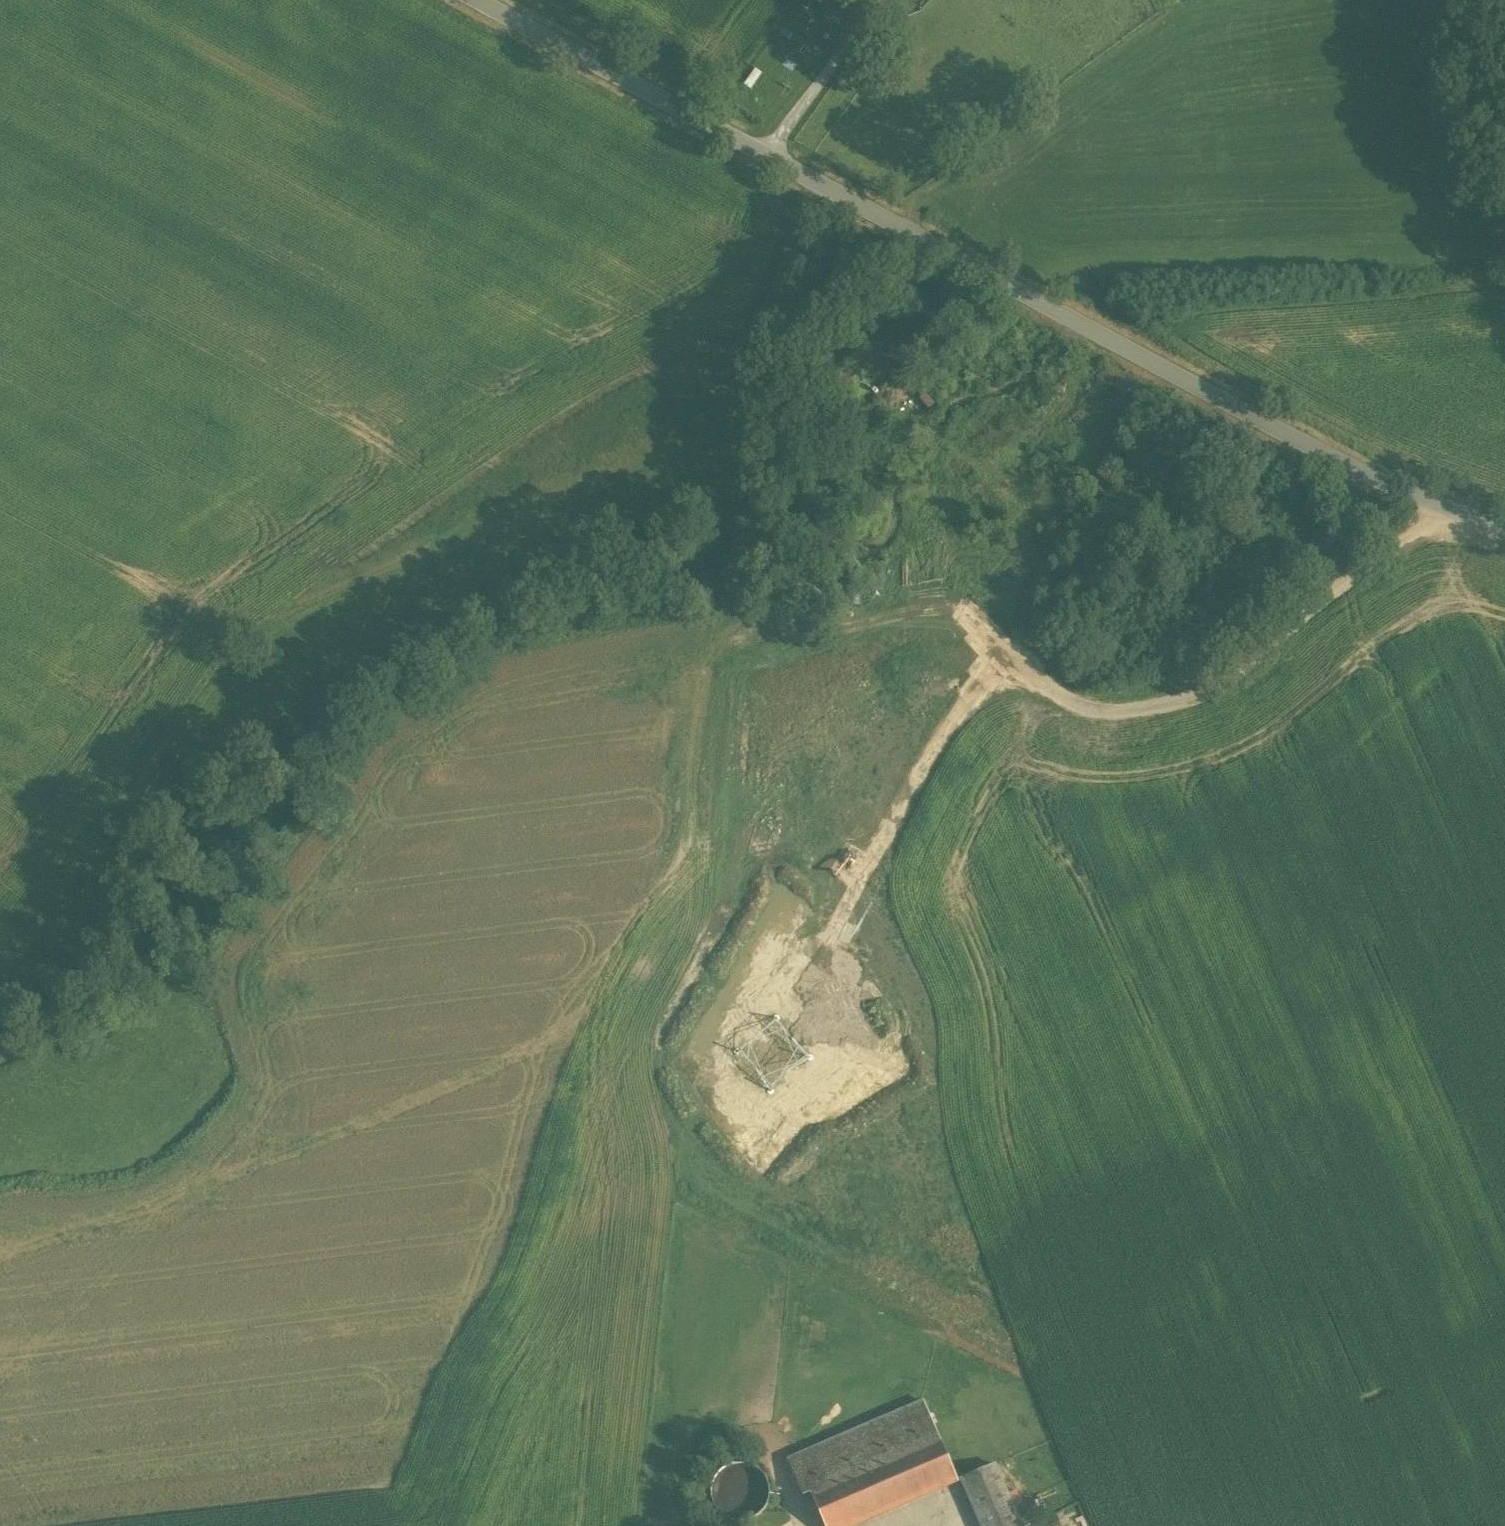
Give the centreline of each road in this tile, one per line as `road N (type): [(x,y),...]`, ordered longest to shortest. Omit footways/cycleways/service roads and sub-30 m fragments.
road 1 (track): [(1423,499),(1407,528),(1215,684),(1094,717),(1044,688),(980,615),(943,602),(833,617),(777,553),(748,497),(744,418),(756,342),(821,185)]
road 2 (tertiary): [(475,0),(1302,444),(1504,527)]

